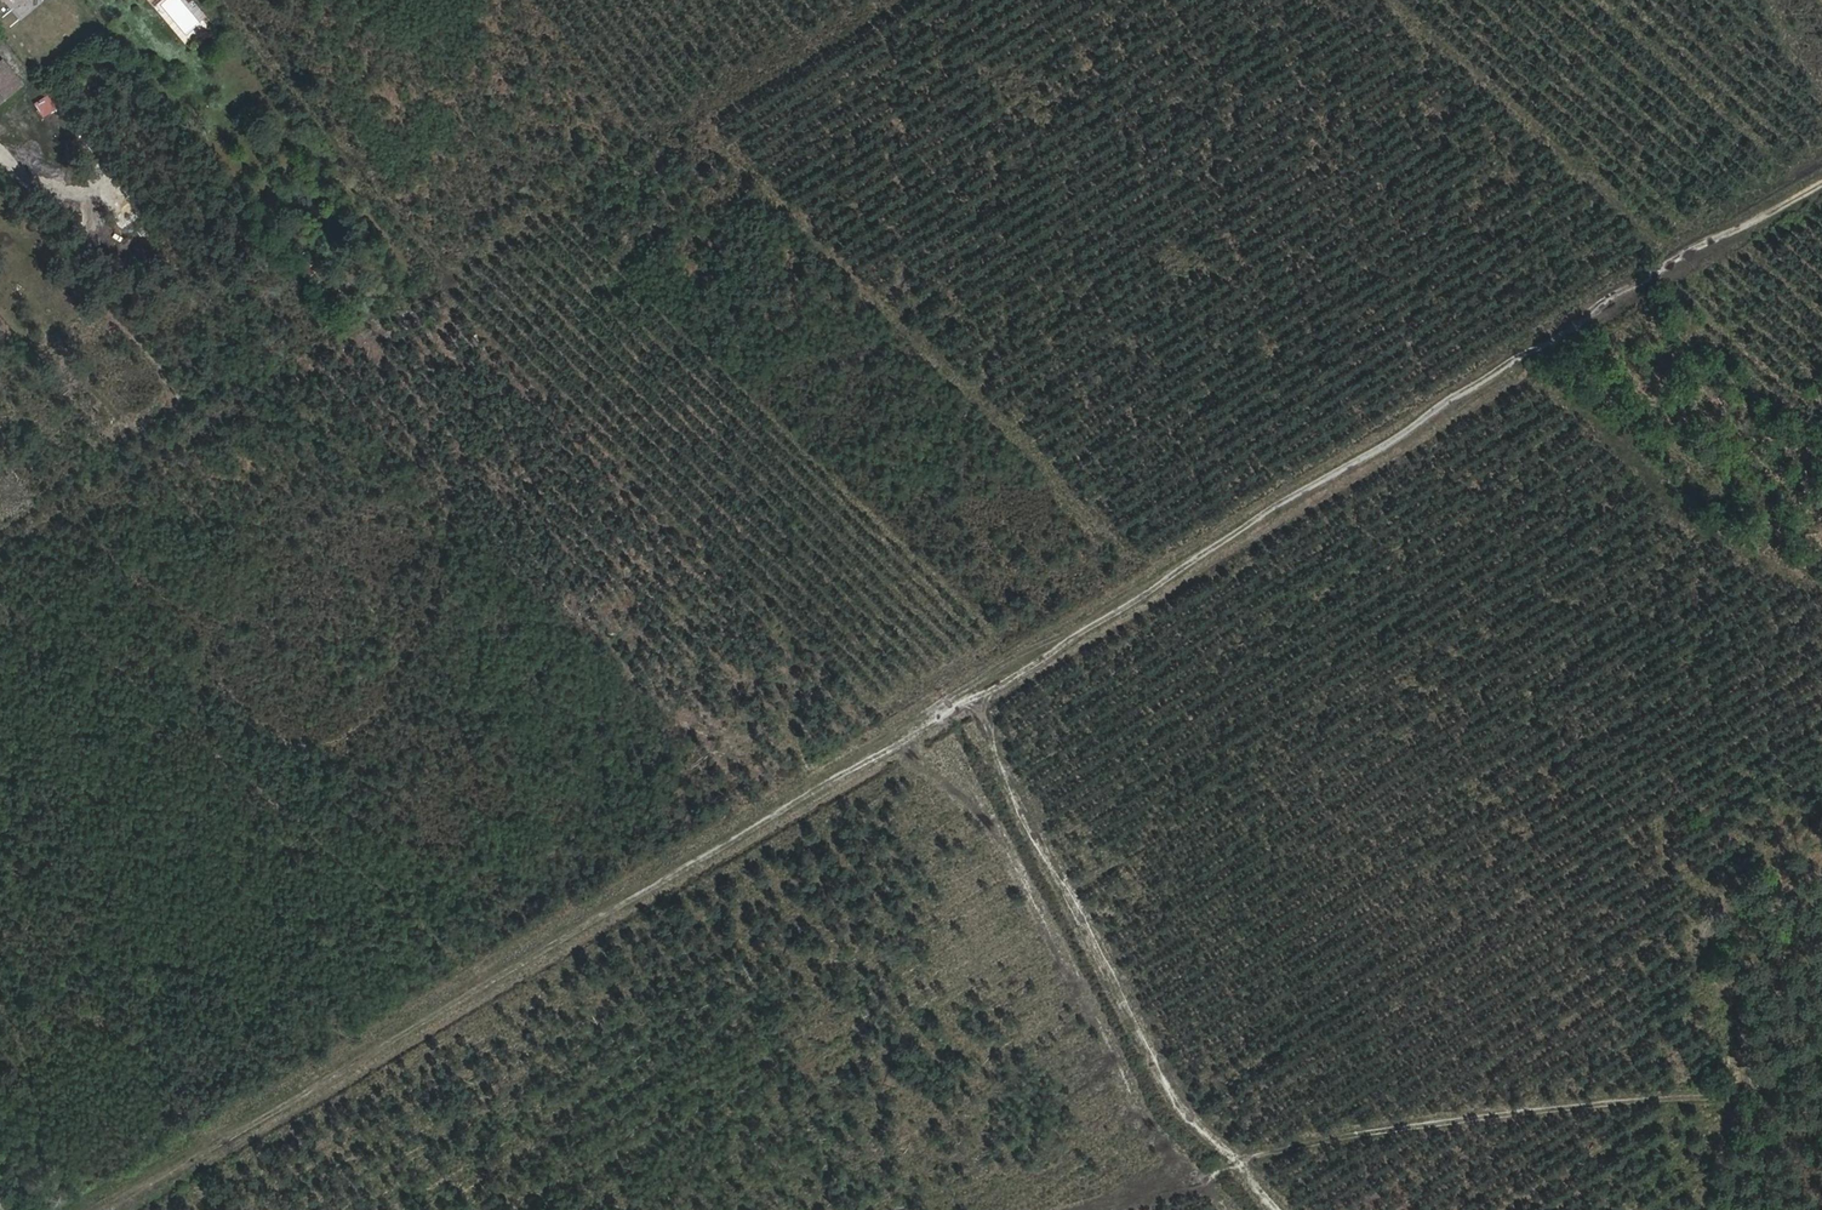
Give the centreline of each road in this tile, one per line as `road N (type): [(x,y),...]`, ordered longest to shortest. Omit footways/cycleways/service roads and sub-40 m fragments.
road 1 (track): [(1821,188),(1585,322),(804,805),(64,1209)]
road 2 (track): [(1821,1077),(1539,1105),(1229,1154),(1044,838),(981,696)]

